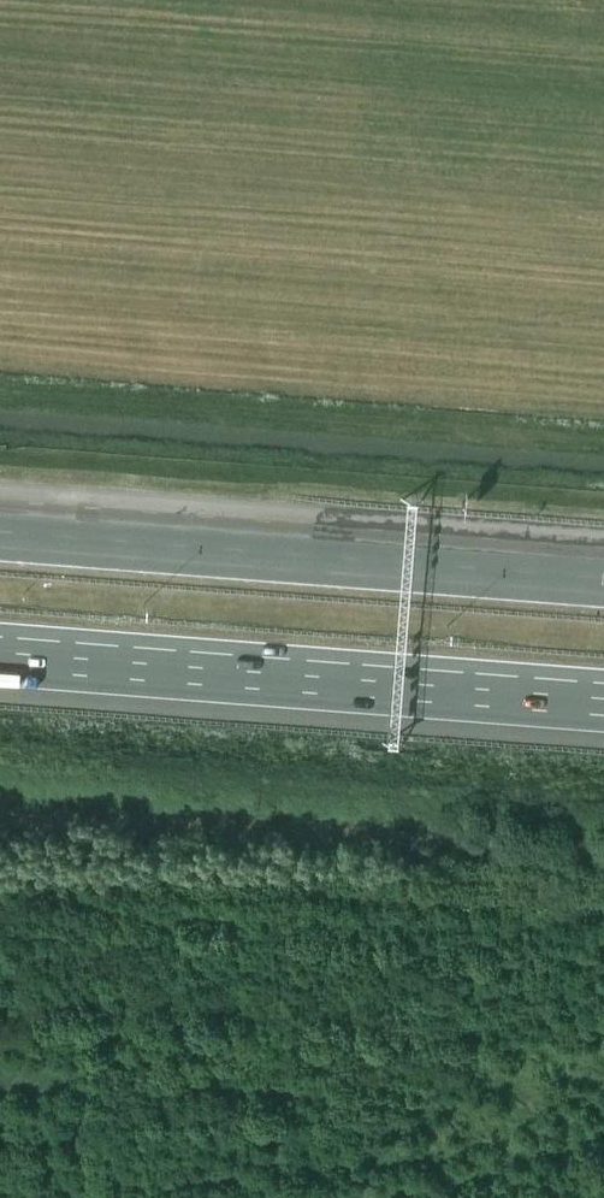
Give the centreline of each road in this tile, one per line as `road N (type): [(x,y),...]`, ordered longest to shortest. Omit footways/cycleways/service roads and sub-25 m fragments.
road 1 (motorway): [(0,652),(603,698)]
road 2 (motorway): [(603,578),(0,533)]

